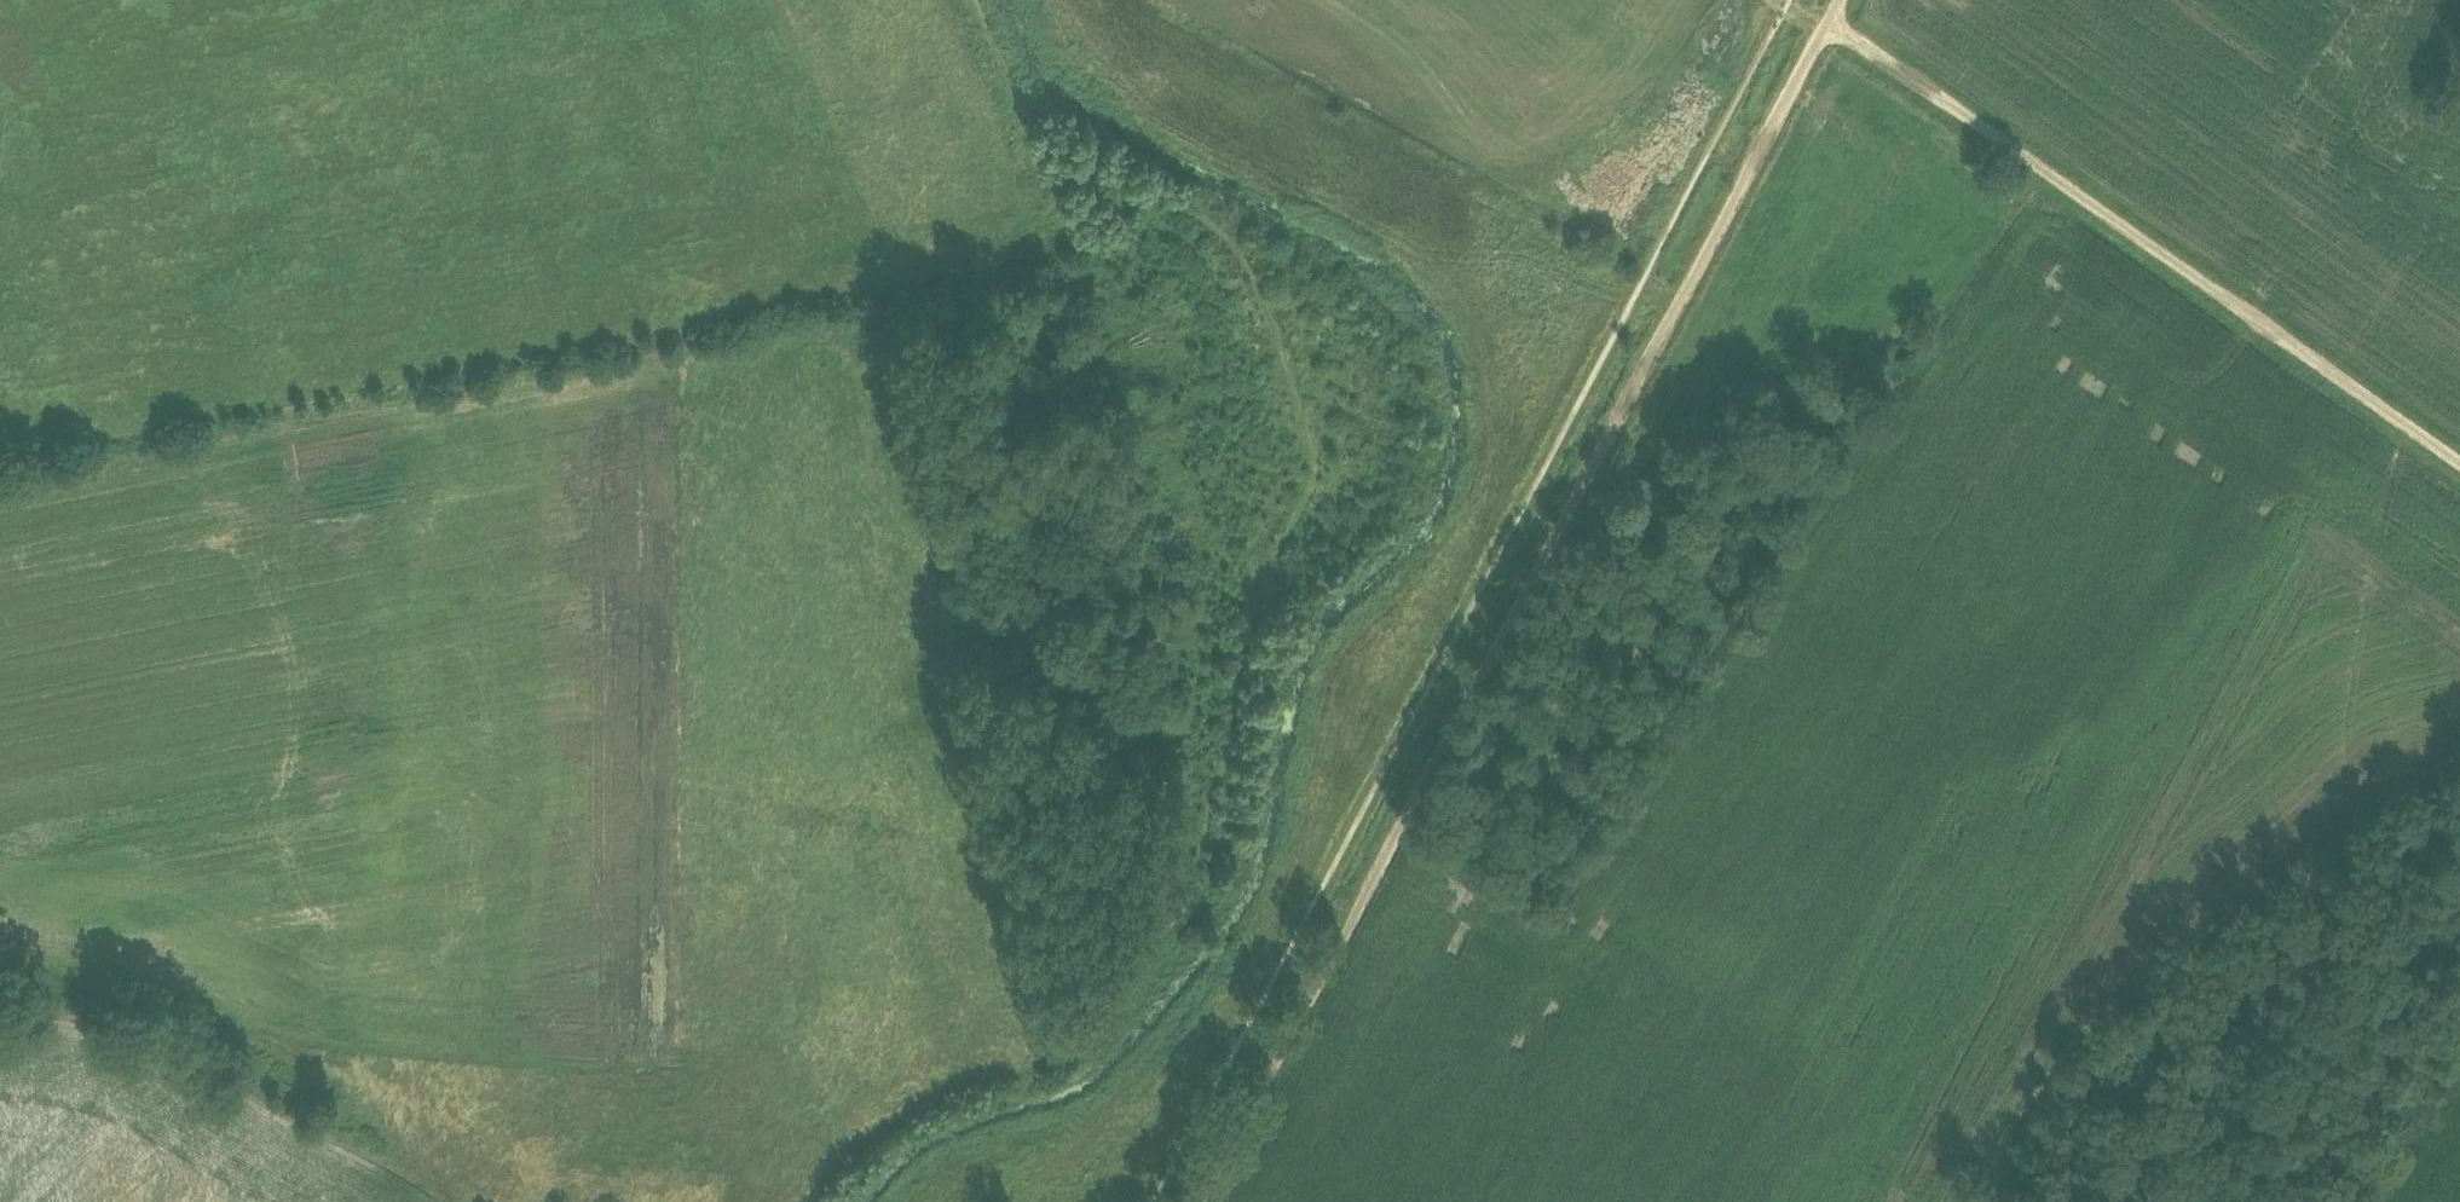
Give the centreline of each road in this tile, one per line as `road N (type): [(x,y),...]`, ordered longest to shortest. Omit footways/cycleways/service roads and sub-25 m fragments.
road 1 (track): [(1199,1201),(1841,0)]
road 2 (track): [(2459,474),(1829,24)]

